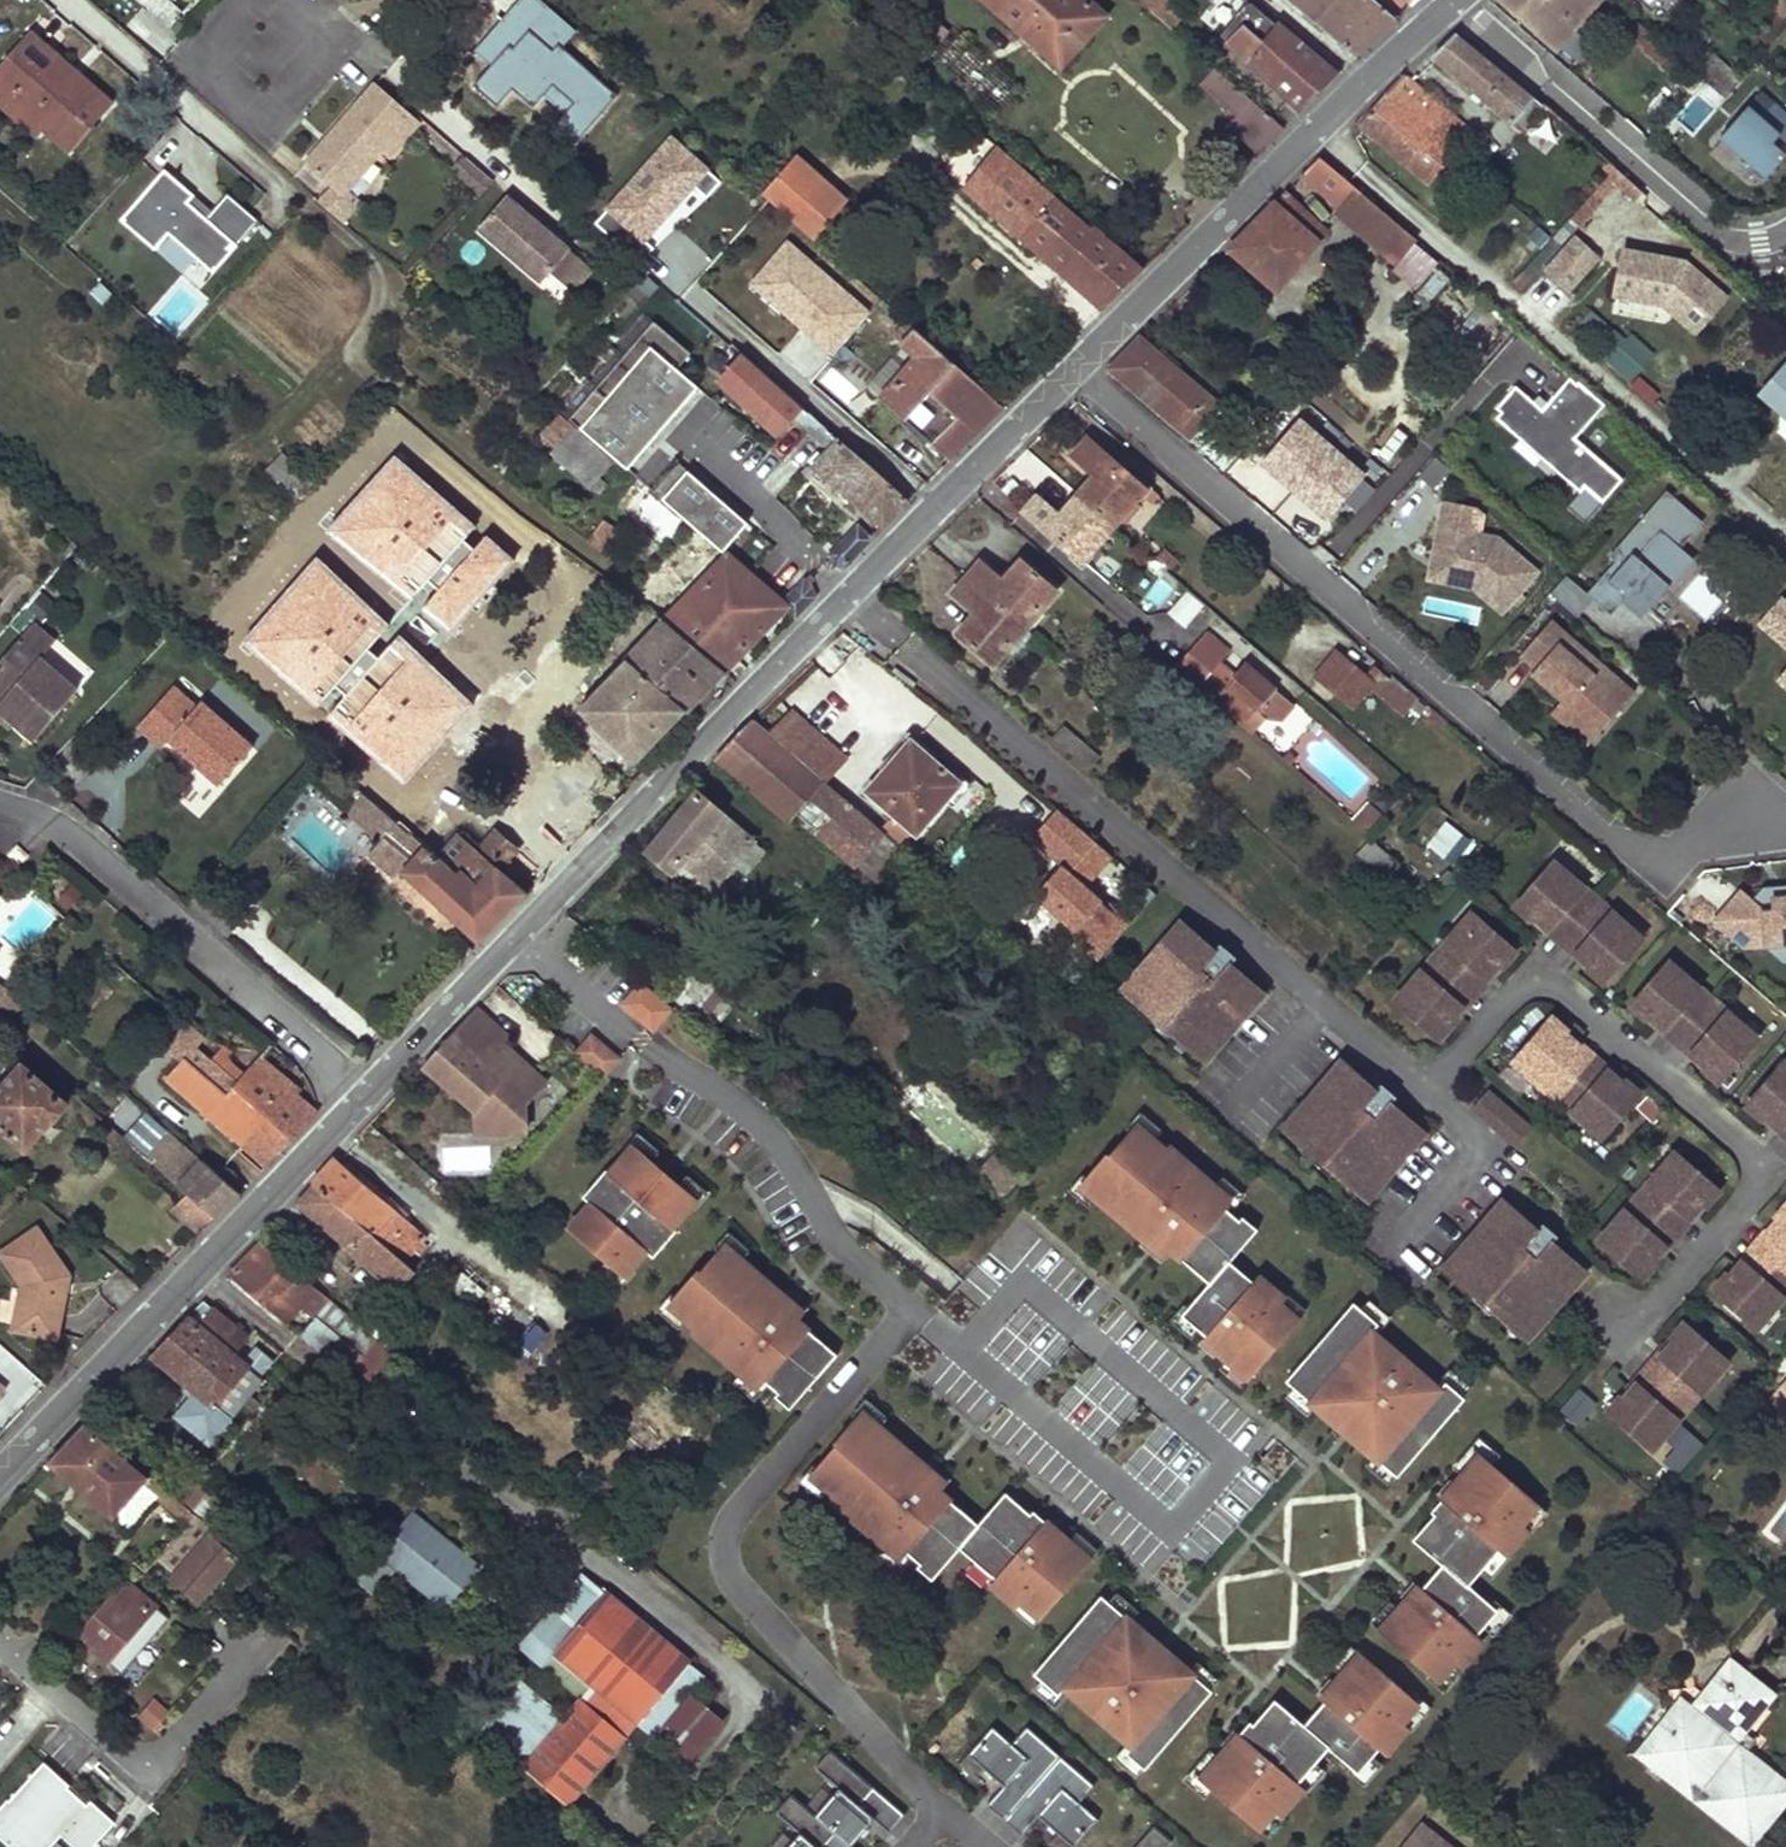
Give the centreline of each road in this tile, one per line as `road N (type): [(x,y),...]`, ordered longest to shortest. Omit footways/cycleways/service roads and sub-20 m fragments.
road 1 (tertiary): [(1077,372),(847,597),(364,1097)]
road 2 (residential): [(1077,372),(1616,841),(1679,857),(1757,813)]
road 3 (tertiary): [(1455,2),(1077,372)]
road 4 (tertiary): [(364,1097),(0,1477)]
road 5 (residential): [(364,1097),(83,844),(0,805)]
road 6 (residential): [(1785,231),(1758,241),(1721,236),(1693,218),(1455,2)]

